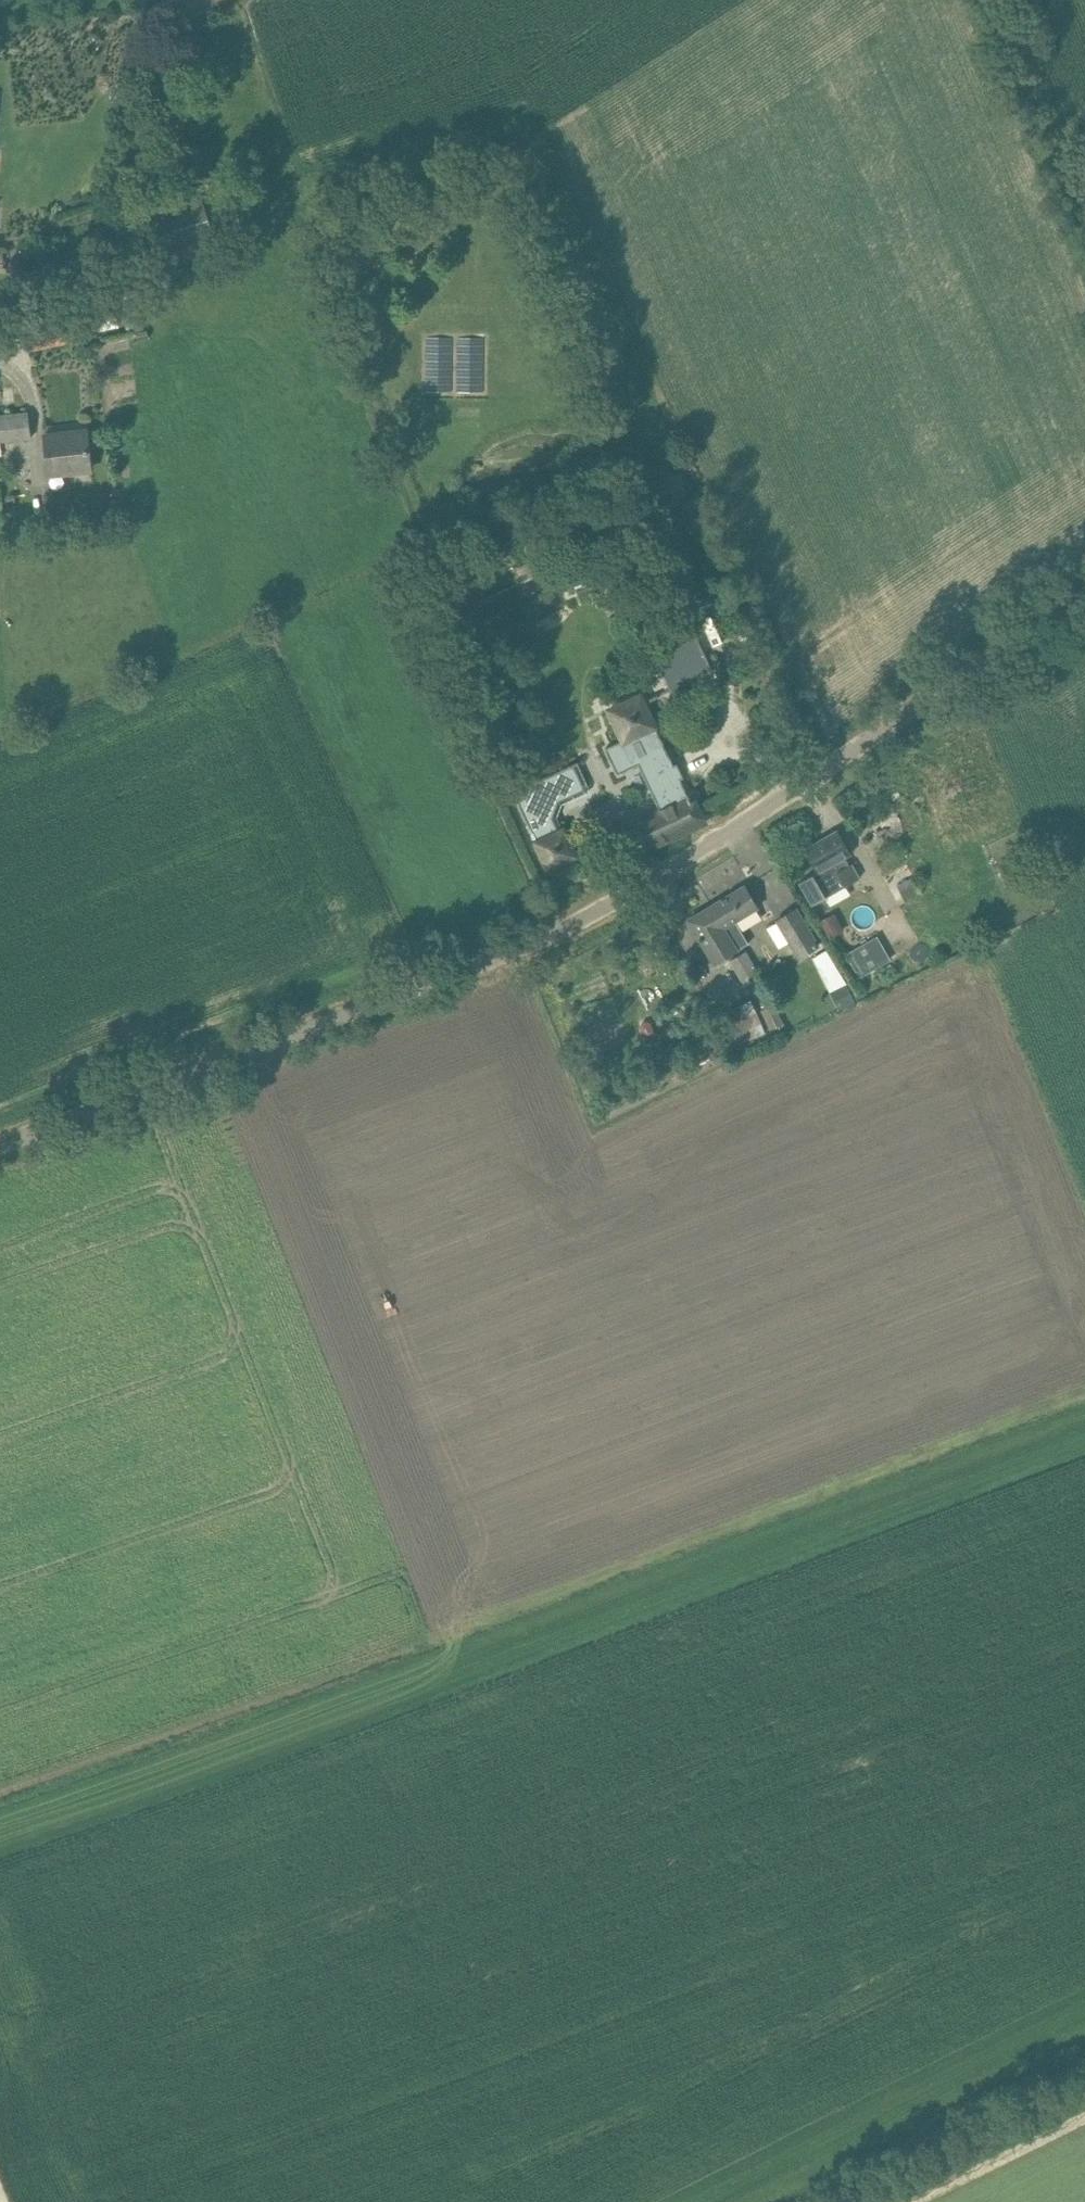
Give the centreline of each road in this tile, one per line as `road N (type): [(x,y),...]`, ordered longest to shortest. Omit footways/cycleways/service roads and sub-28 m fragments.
road 1 (unclassified): [(0,1152),(522,946),(642,878),(1084,593)]
road 2 (track): [(992,0),(1084,219)]

